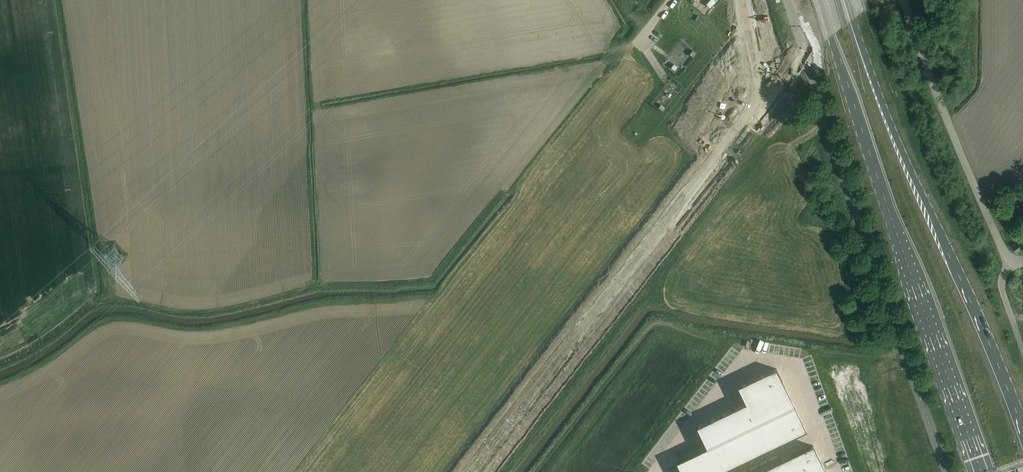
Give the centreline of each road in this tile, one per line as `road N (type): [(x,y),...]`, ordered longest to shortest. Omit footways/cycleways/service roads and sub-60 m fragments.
road 1 (primary): [(819,0),(982,471)]
road 2 (primary): [(1022,436),(846,0)]
road 3 (unclassified): [(1011,259),(903,0)]

